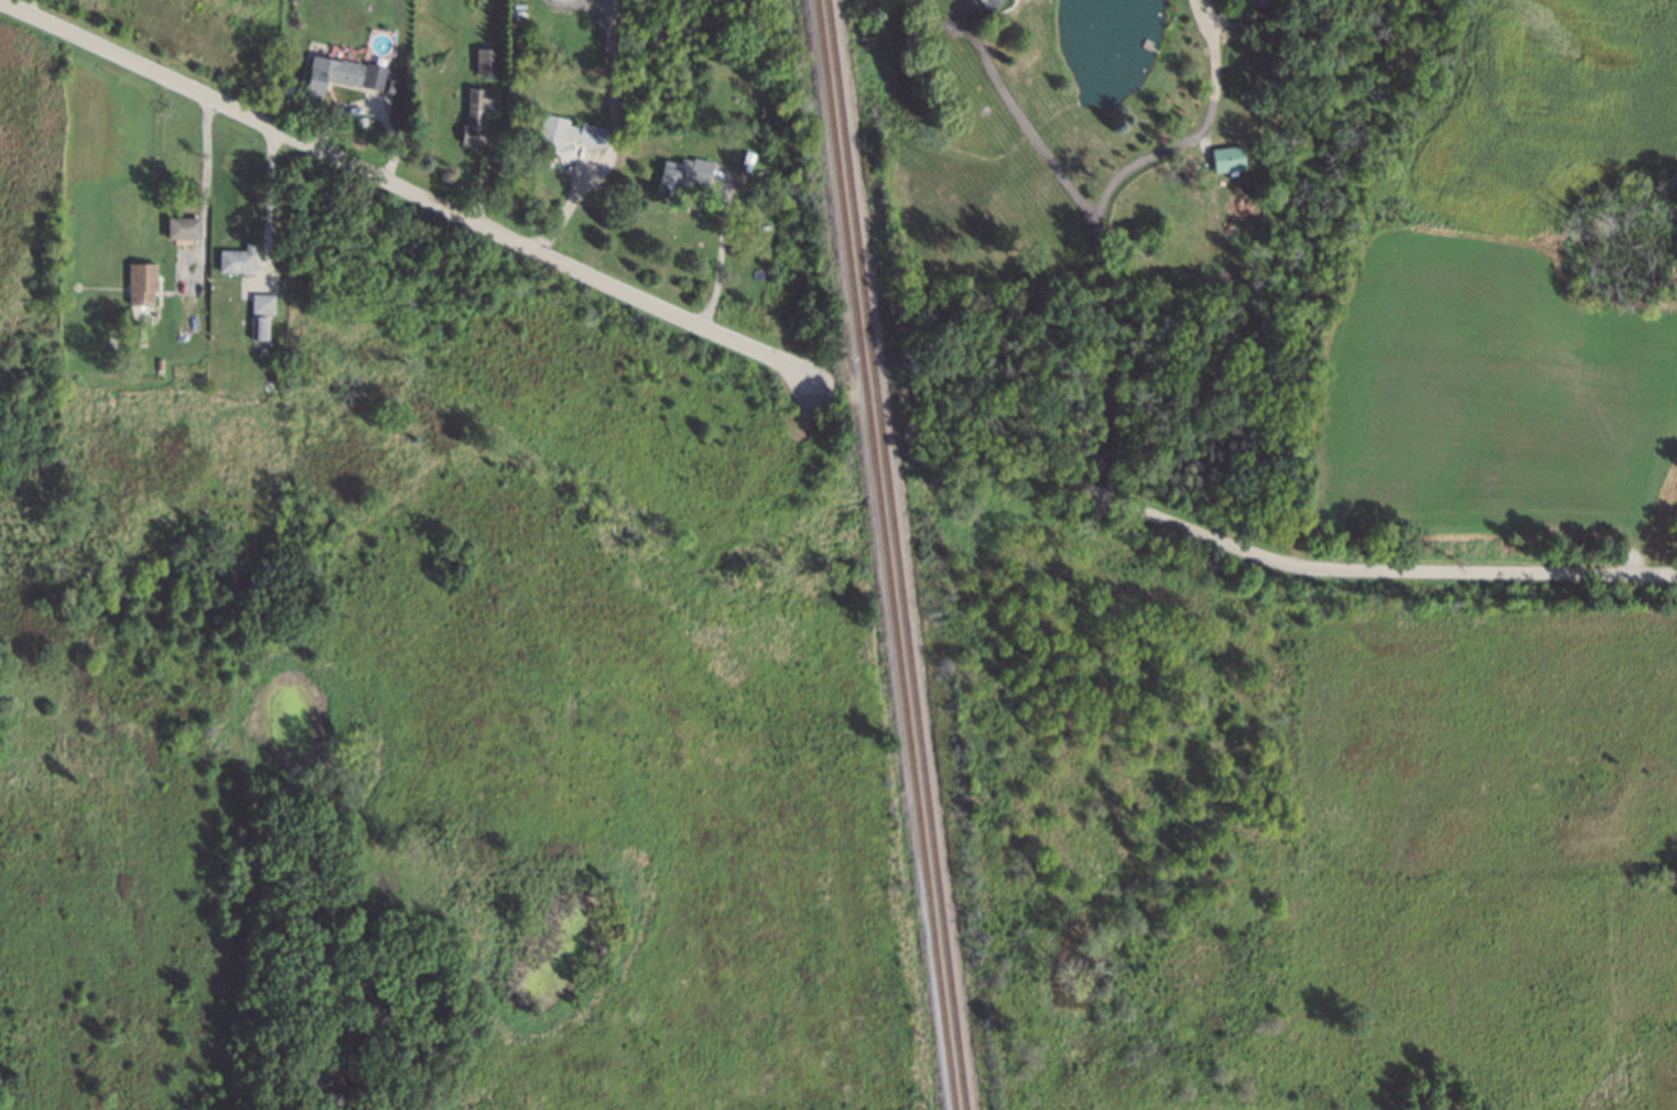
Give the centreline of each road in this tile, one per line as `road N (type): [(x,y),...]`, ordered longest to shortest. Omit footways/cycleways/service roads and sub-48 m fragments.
road 1 (residential): [(0,1),(787,362),(812,391)]
road 2 (tertiary): [(1676,577),(1316,567),(1247,549),(1030,465)]

